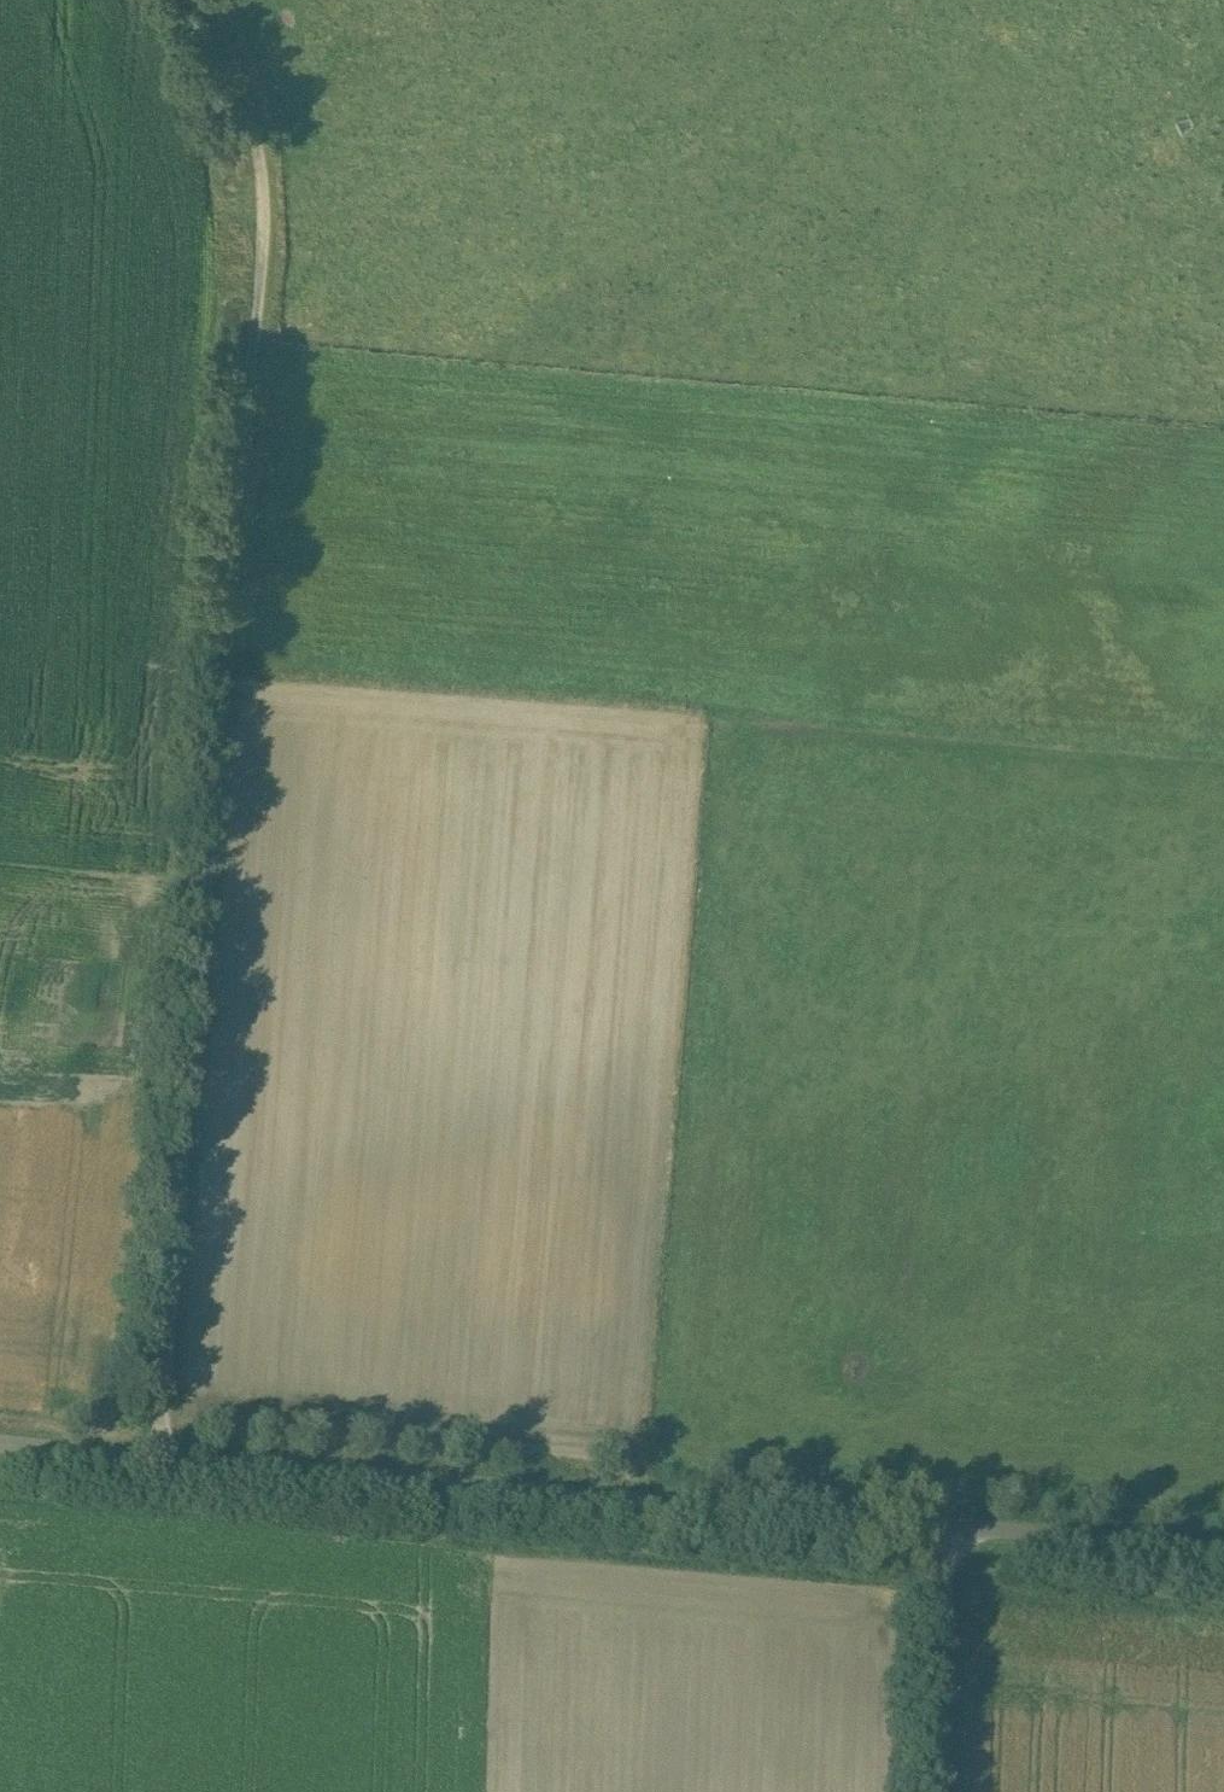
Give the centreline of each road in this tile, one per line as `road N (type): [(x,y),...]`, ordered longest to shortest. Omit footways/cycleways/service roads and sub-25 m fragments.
road 1 (unclassified): [(948,1523),(0,1441)]
road 2 (unclassified): [(1223,1547),(948,1523)]
road 3 (unclassified): [(948,1523),(940,1791)]

